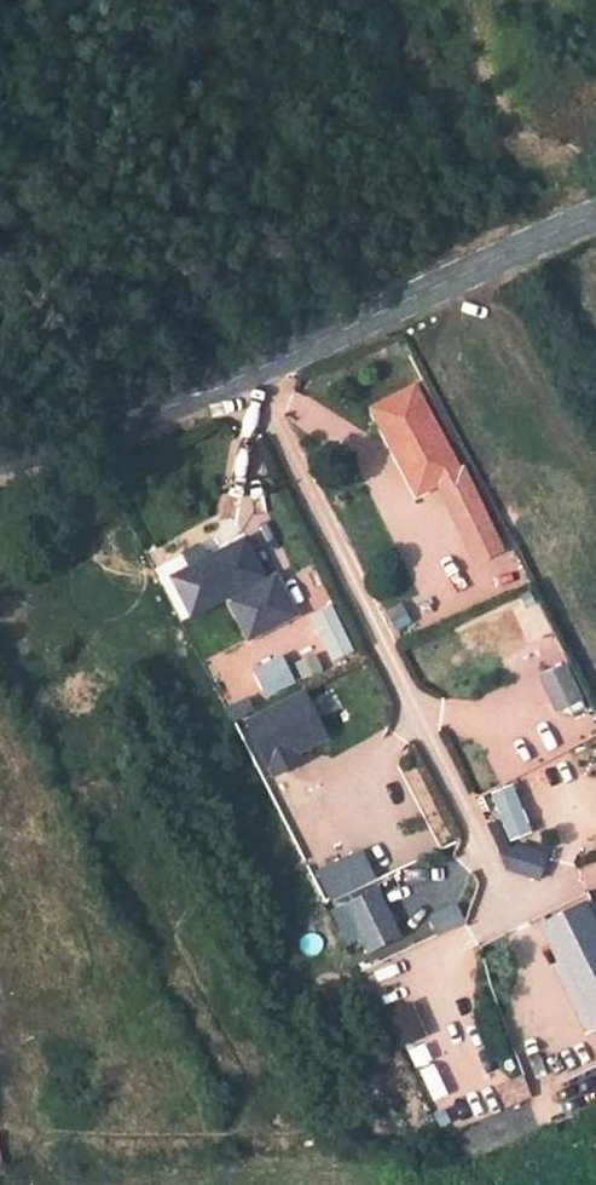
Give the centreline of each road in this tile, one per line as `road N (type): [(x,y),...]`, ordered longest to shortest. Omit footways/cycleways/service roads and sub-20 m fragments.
road 1 (residential): [(249,377),(516,918)]
road 2 (tertiary): [(595,213),(249,377)]
road 3 (tertiary): [(249,377),(139,429),(0,455)]

